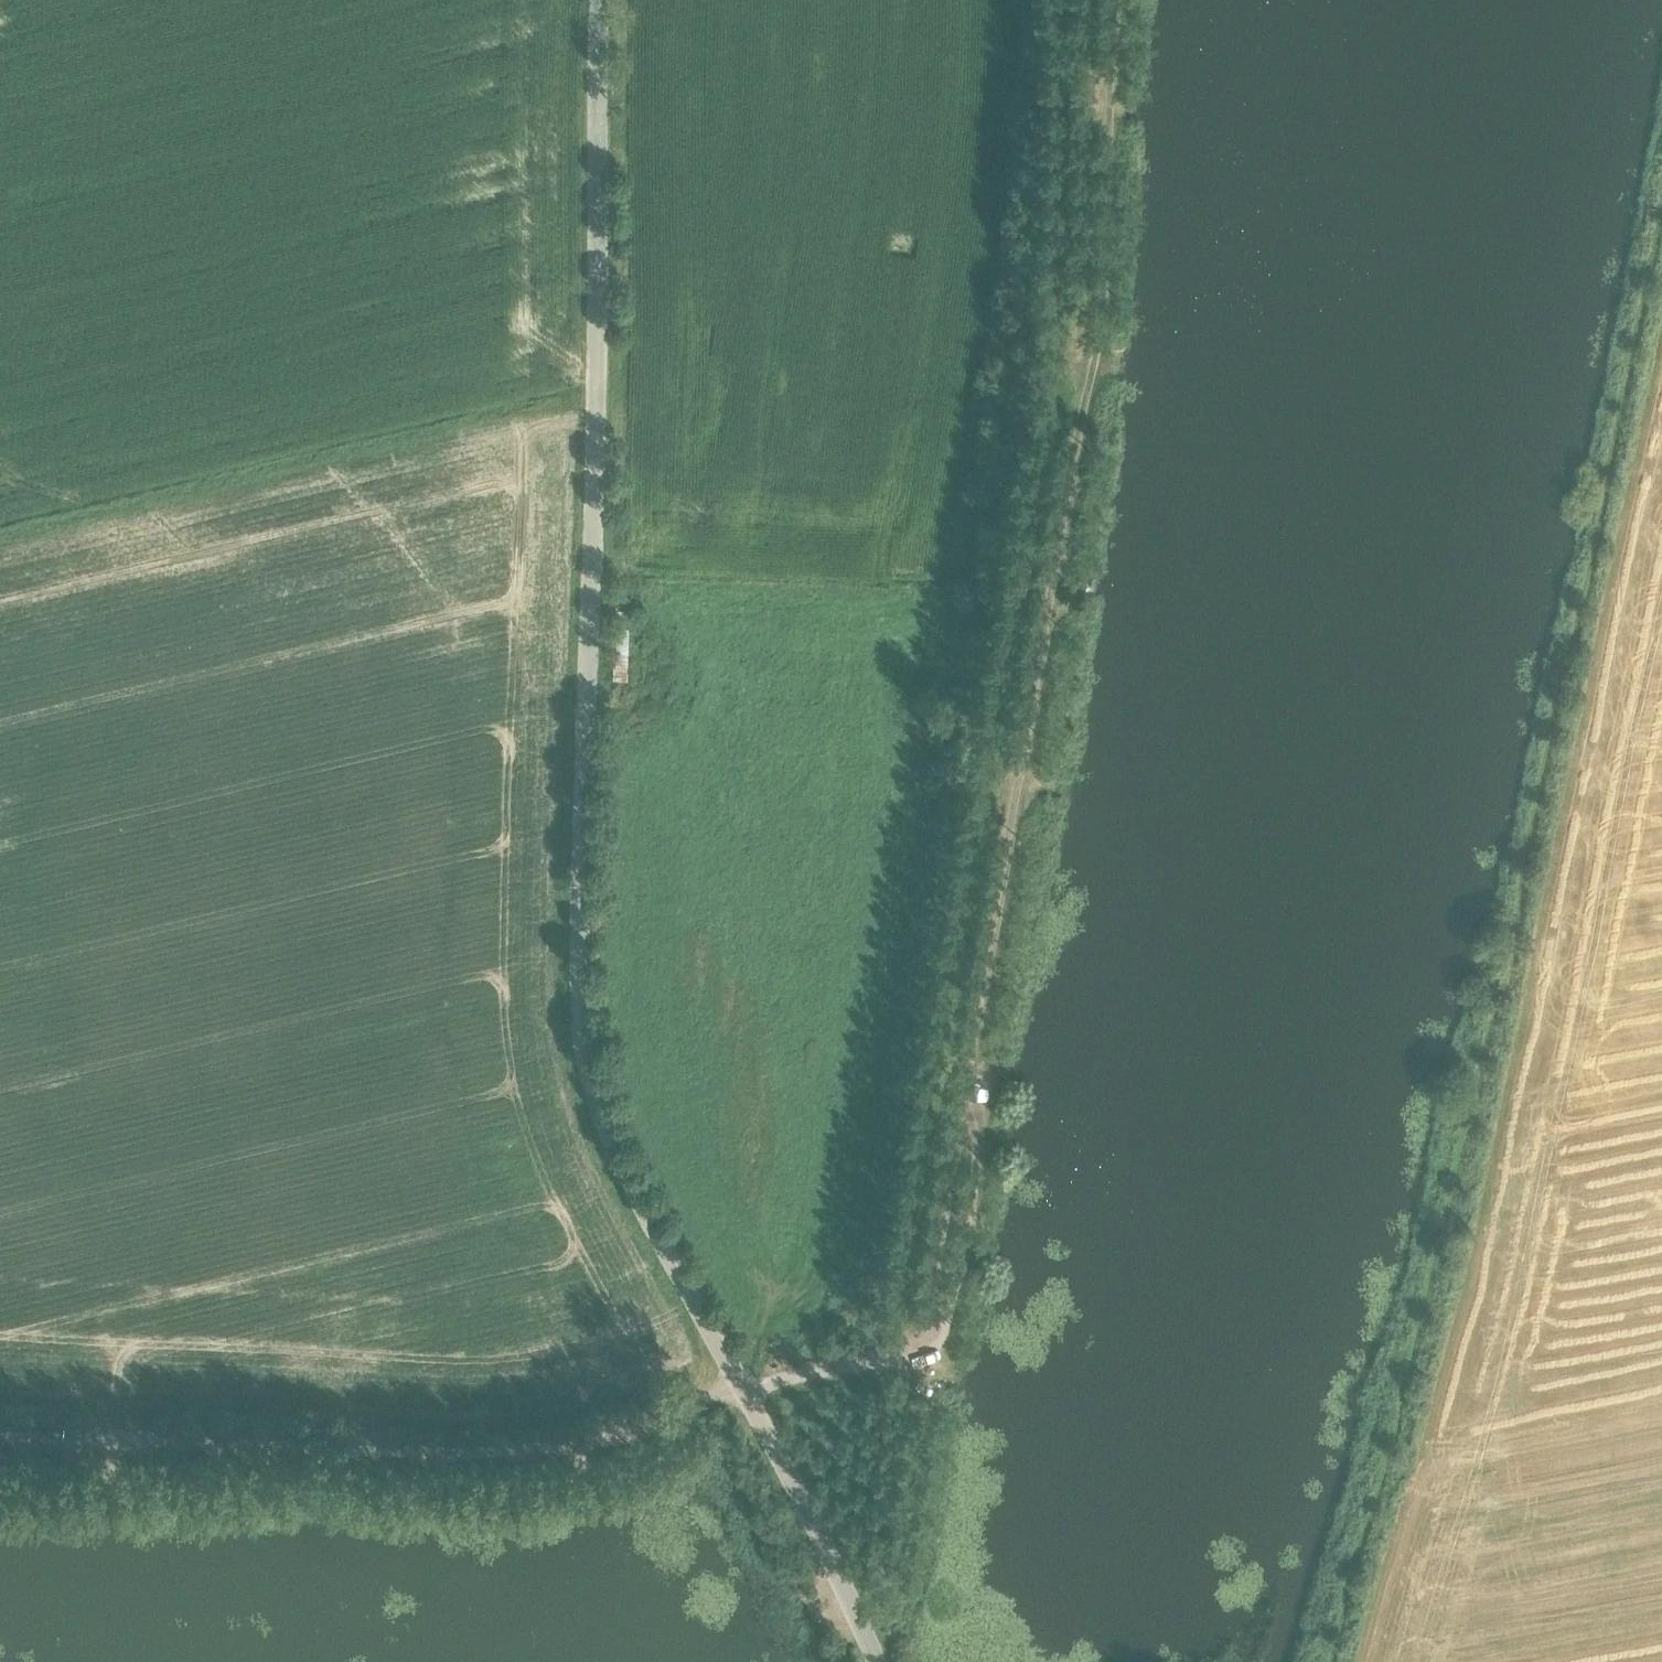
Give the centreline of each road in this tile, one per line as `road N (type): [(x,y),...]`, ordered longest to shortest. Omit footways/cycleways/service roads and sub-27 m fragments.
road 1 (unclassified): [(605,0),(578,969),(594,1113),(876,1661)]
road 2 (track): [(1121,0),(1090,503),(939,1333),(732,1381)]
road 3 (track): [(0,1423),(560,1445),(678,1408),(732,1381)]
road 4 (track): [(795,1507),(918,1457),(940,1377),(939,1333)]
road 5 (track): [(918,1457),(905,1585),(871,1650)]

